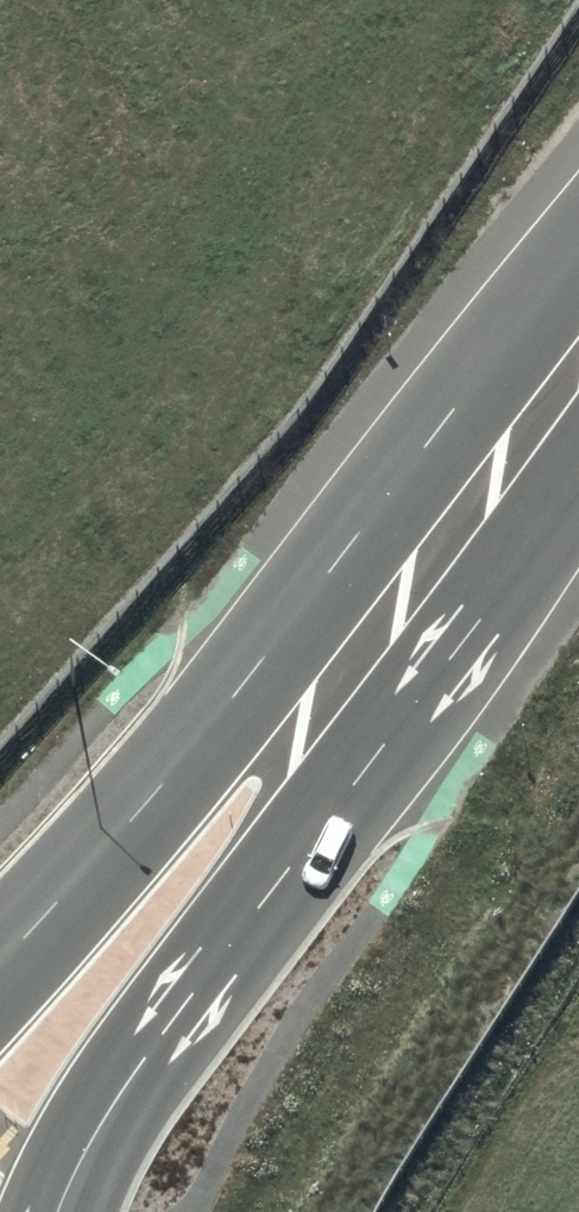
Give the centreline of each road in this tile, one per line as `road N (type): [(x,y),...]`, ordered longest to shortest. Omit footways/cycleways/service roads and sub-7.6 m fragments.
road 1 (secondary): [(476,492),(303,855),(159,1038),(76,1161),(60,1211)]
road 2 (secondary): [(0,965),(193,755),(476,492)]
road 3 (secondary): [(476,492),(578,364)]

